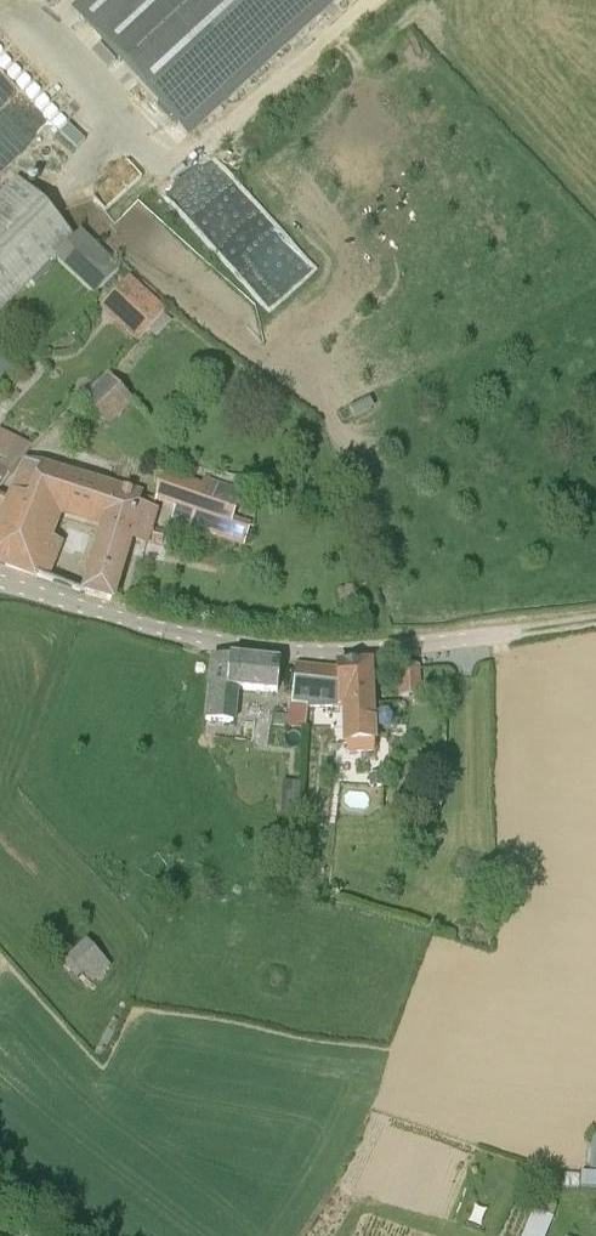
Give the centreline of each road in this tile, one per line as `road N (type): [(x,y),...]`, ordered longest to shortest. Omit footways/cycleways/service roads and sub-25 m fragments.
road 1 (unclassified): [(519,632),(371,650),(288,650),(197,637),(0,579)]

